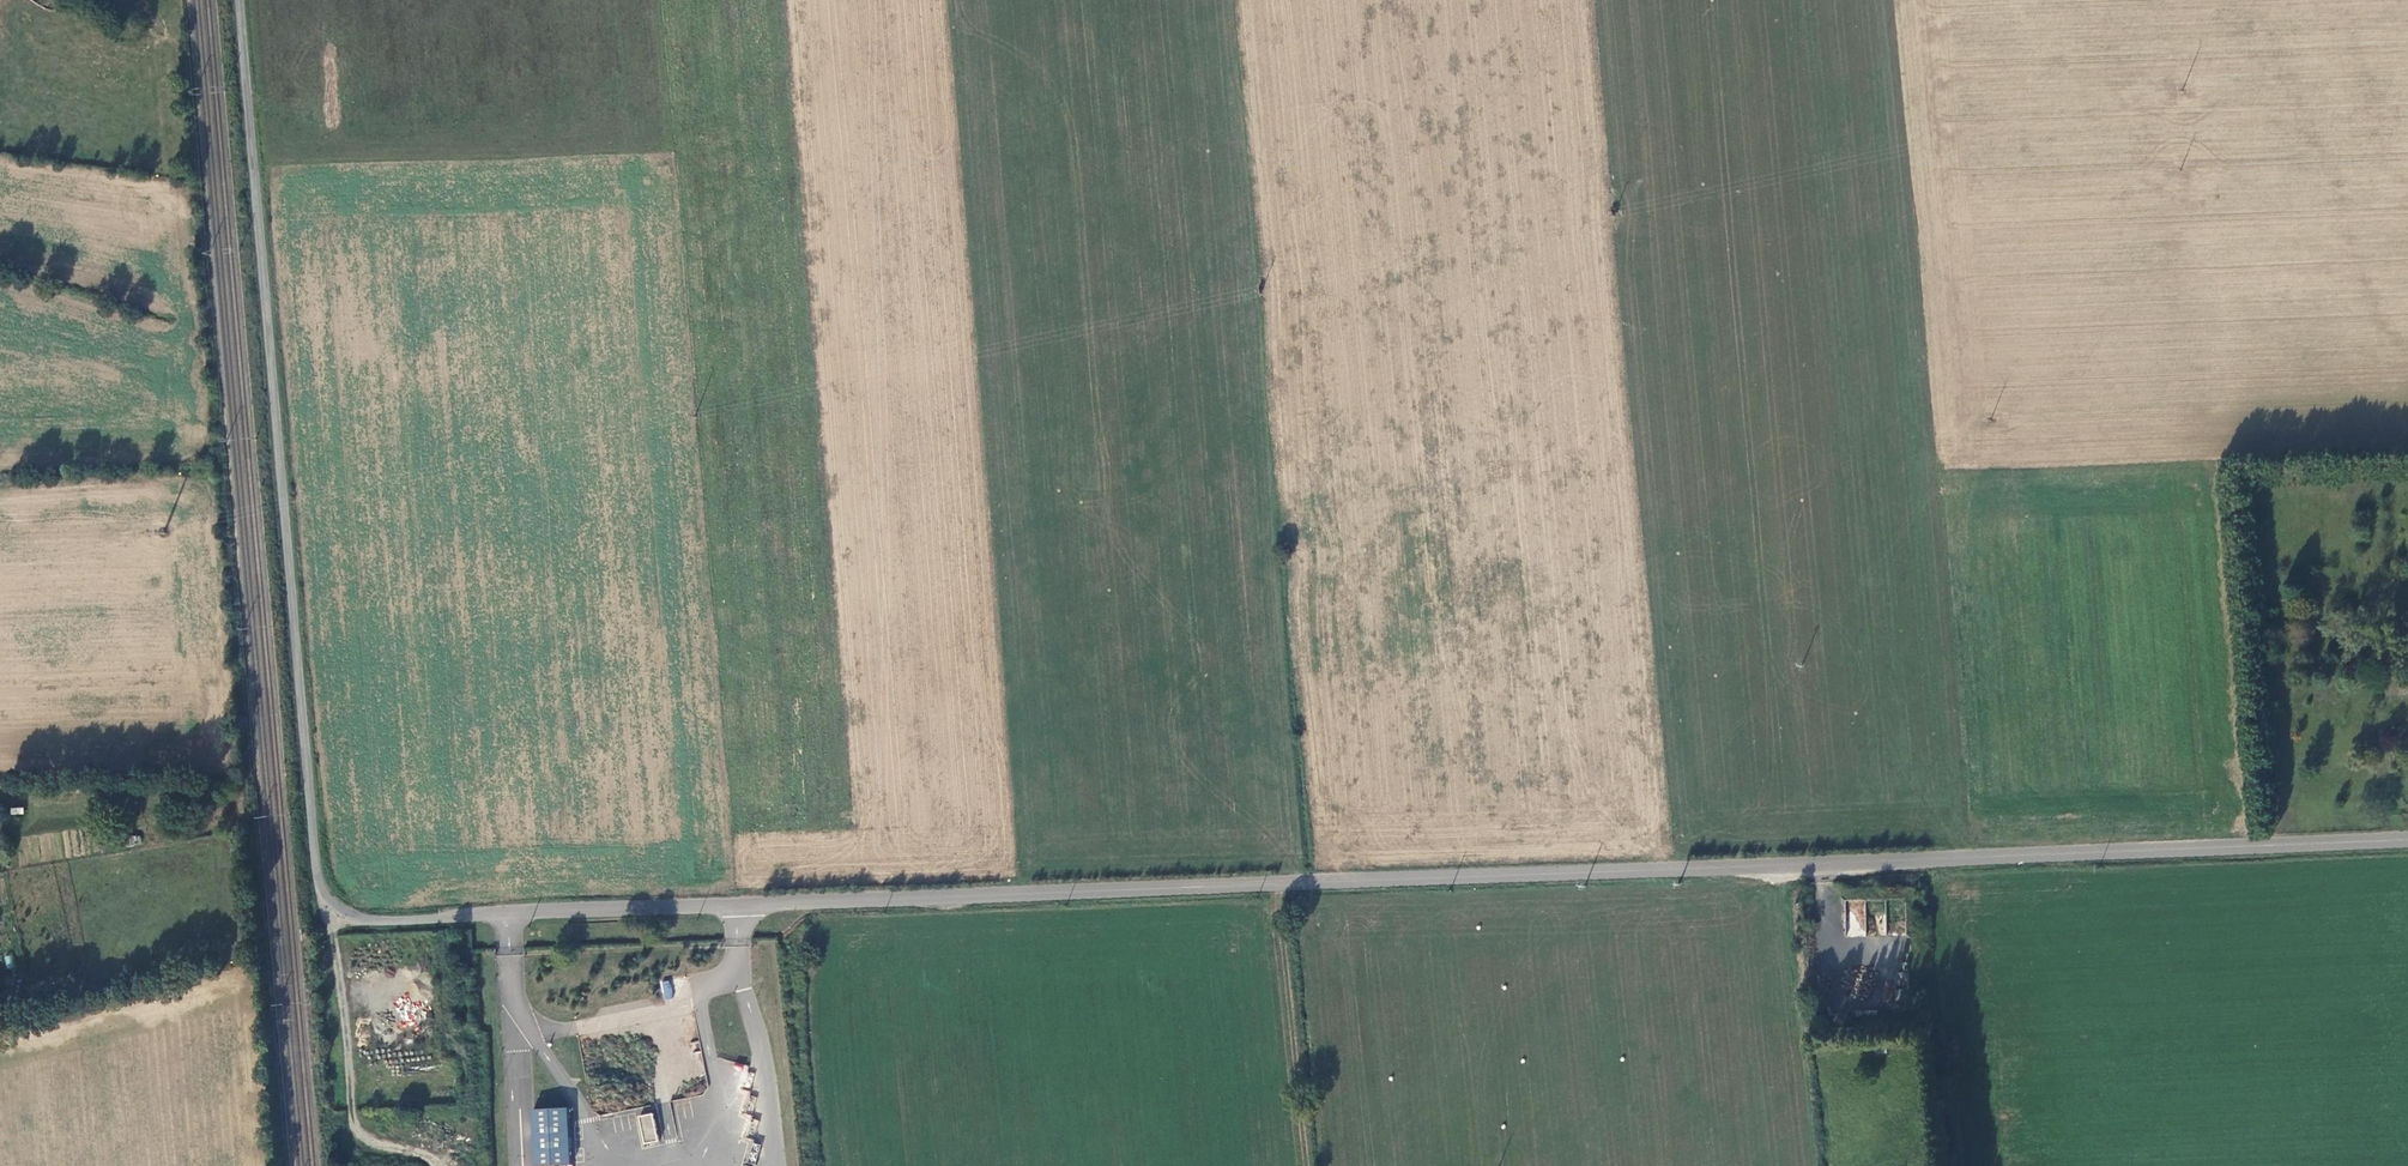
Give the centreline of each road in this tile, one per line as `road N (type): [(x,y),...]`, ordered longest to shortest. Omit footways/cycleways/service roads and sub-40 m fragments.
road 1 (unclassified): [(239,0),(314,861),(325,893),(351,914),(383,922),(2407,841)]

